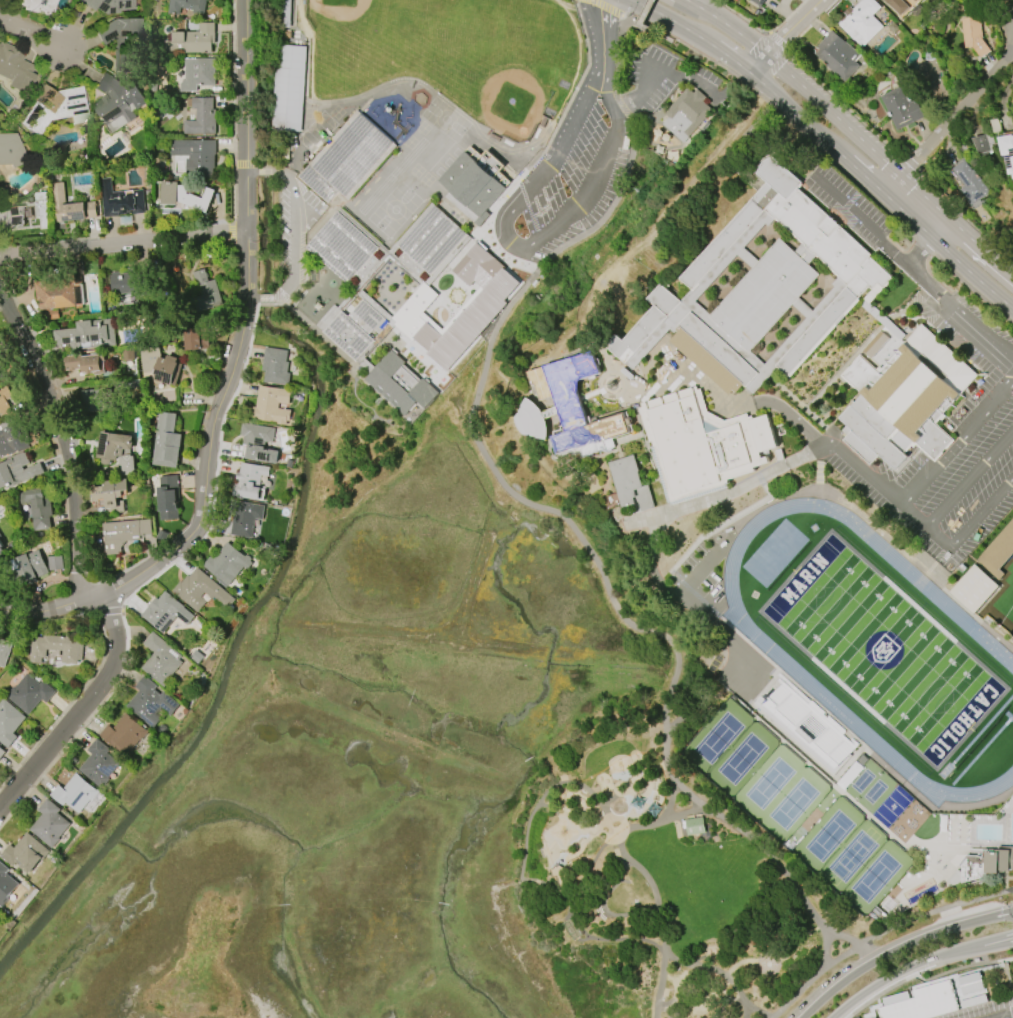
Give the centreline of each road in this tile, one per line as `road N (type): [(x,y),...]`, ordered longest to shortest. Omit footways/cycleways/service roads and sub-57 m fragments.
road 1 (residential): [(251,0),(248,299),(209,444),(200,519),(180,544),(107,593),(27,614),(0,607)]
road 2 (residential): [(0,291),(48,376),(86,601)]
road 3 (residential): [(107,593),(119,640),(114,664),(0,815)]
road 4 (residential): [(0,250),(252,231)]
road 5 (secondary): [(1012,912),(875,961),(803,1017)]
road 6 (residential): [(883,194),(1012,46)]
road 7 (primary): [(900,175),(769,57)]
road 8 (primary): [(883,194),(1012,311)]
road 9 (secondary): [(832,1017),(885,979),(968,949)]
road 10 (primary): [(1012,278),(900,175)]

